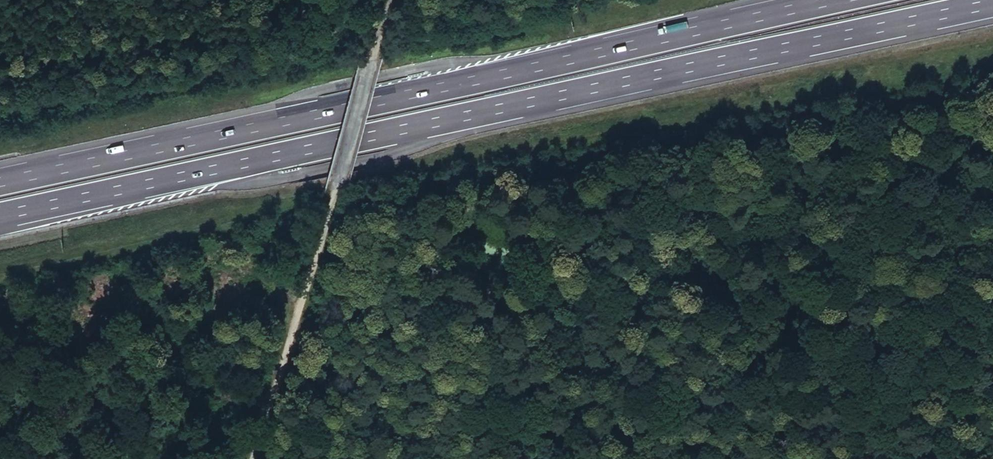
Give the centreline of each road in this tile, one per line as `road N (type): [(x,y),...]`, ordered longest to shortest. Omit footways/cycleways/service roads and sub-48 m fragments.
road 1 (motorway): [(0,215),(992,5)]
road 2 (motorway): [(830,0),(0,179)]
road 3 (track): [(389,0),(326,232),(250,458)]

